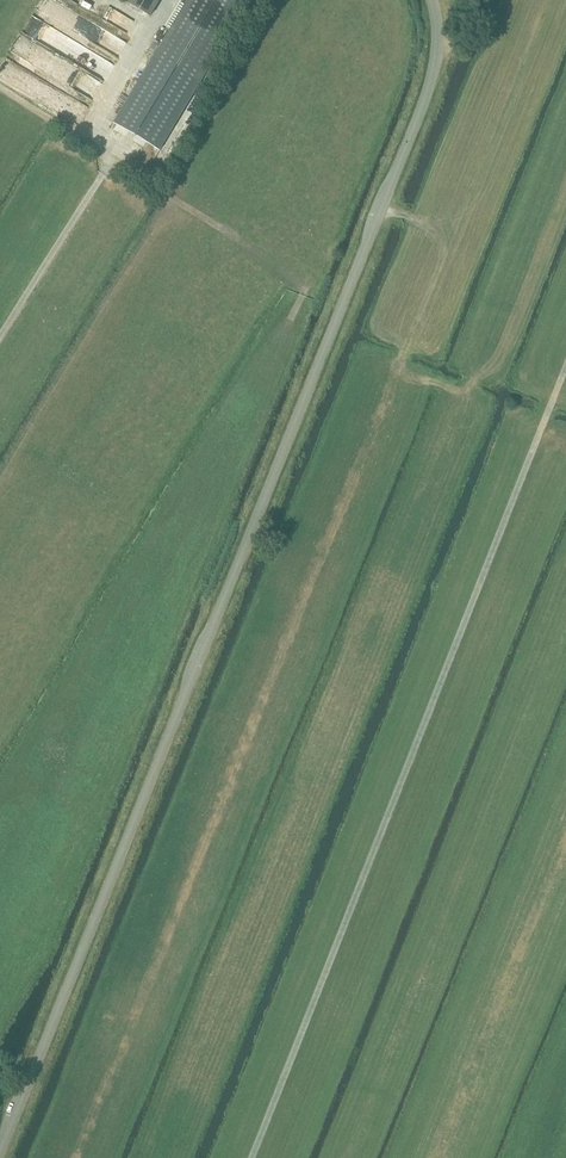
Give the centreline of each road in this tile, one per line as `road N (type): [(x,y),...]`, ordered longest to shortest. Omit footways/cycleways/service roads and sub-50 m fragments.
road 1 (unclassified): [(0,1154),(429,89),(438,42),(432,0)]
road 2 (track): [(251,1157),(565,364)]
road 3 (track): [(173,0),(94,120),(112,159),(0,336)]
road 4 (track): [(0,86),(221,228)]

